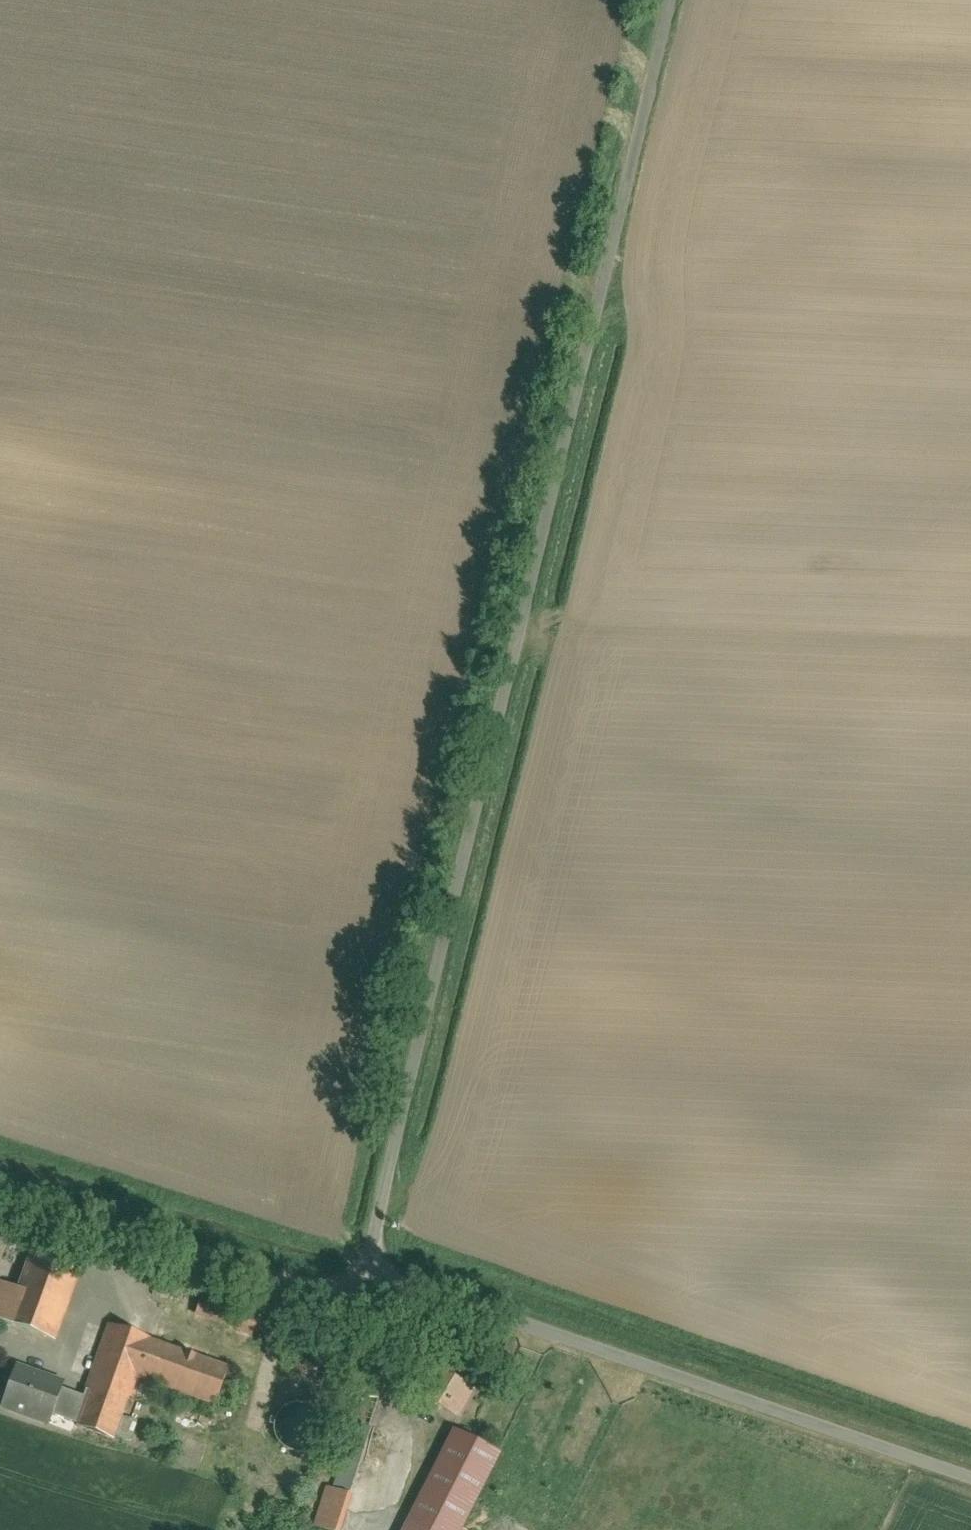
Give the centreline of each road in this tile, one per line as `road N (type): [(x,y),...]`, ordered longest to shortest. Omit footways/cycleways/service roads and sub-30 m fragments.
road 1 (unclassified): [(369,1266),(671,0)]
road 2 (residential): [(970,1475),(369,1266)]
road 3 (residential): [(369,1266),(332,1284),(291,1283),(0,1190)]

